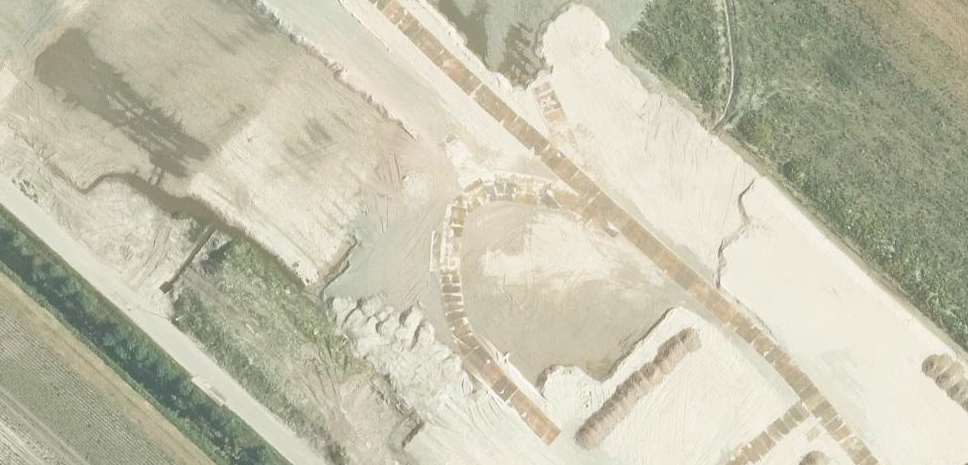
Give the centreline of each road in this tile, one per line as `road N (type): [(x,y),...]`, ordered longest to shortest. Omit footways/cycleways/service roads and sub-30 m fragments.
road 1 (unclassified): [(309,464),(0,187)]

